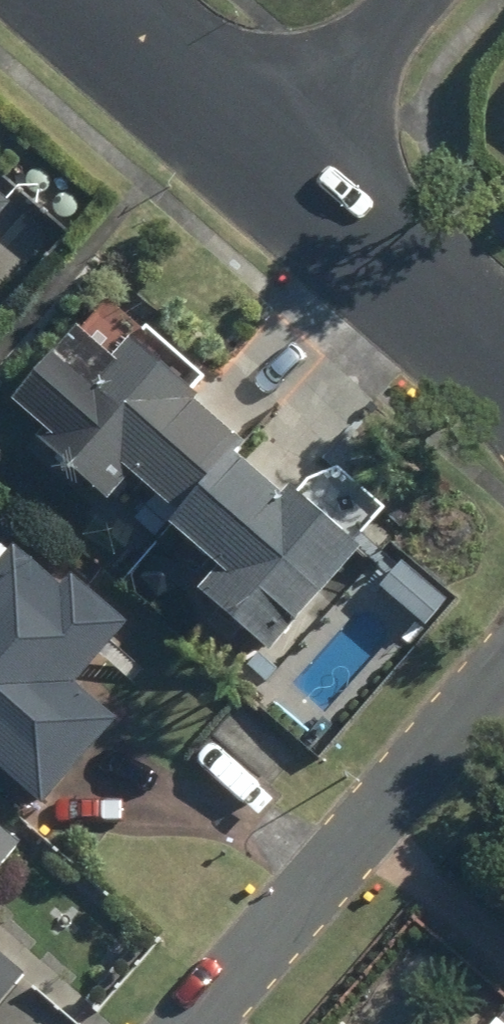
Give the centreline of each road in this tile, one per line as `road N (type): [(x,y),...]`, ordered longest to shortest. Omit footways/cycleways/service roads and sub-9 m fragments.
road 1 (residential): [(503,667),(197,1023)]
road 2 (residential): [(503,365),(278,160)]
road 3 (residential): [(278,160),(89,0)]
road 4 (residential): [(278,160),(421,0)]

